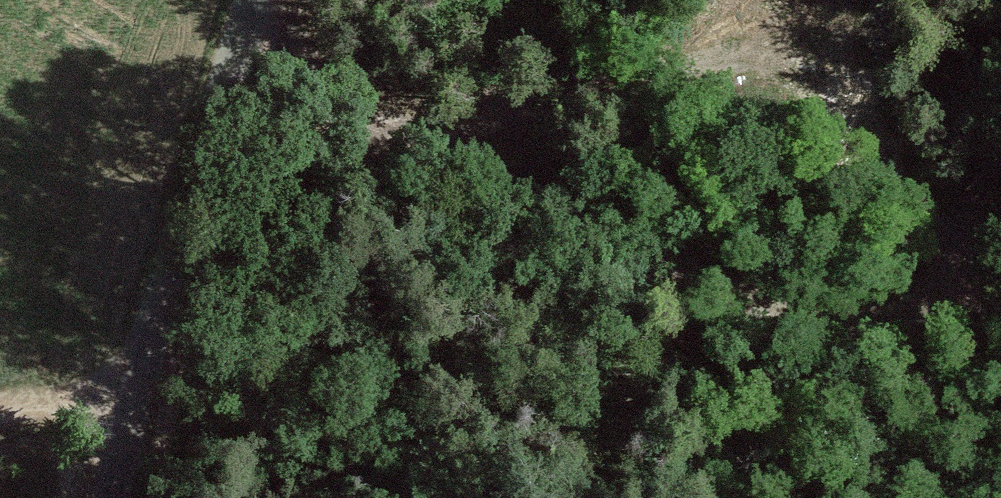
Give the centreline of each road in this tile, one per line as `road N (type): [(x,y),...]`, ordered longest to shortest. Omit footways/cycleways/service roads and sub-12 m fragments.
road 1 (track): [(937,311),(881,321),(811,316),(656,260),(402,134),(242,29)]
road 2 (unclassified): [(253,0),(129,397),(108,497)]
road 3 (track): [(422,497),(385,198),(402,134)]
road 4 (track): [(937,311),(945,265),(1000,150)]
road 5 (track): [(129,397),(0,407)]

